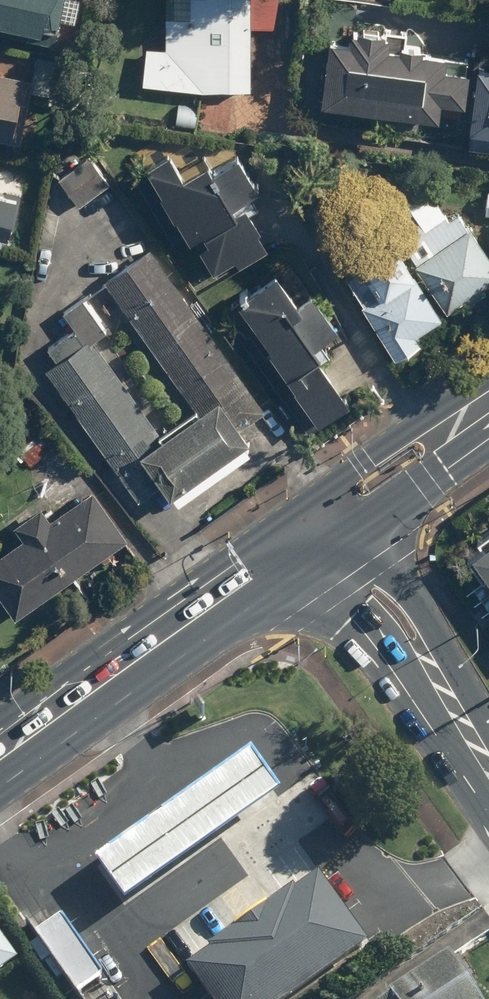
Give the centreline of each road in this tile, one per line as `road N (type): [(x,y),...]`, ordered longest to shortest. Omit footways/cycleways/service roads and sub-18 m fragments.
road 1 (primary): [(0,767),(254,581)]
road 2 (primary): [(330,490),(409,433),(481,416)]
road 3 (secondary): [(436,670),(381,647),(317,561)]
road 4 (primary): [(481,416),(435,477),(362,530)]
road 5 (secondary): [(362,530),(427,619),(436,670)]

